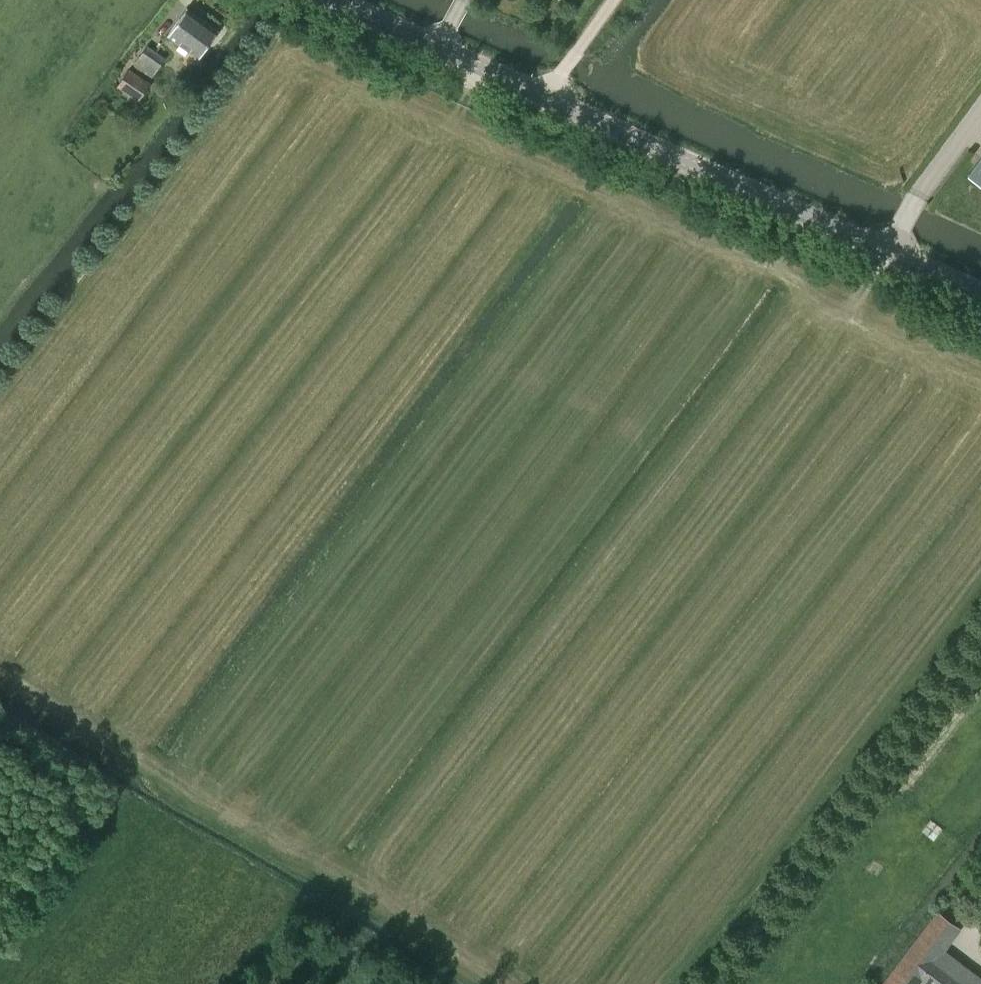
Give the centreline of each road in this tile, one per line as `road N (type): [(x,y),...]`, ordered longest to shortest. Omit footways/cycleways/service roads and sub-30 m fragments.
road 1 (tertiary): [(980,291),(331,0)]
road 2 (track): [(709,983),(980,632)]
road 3 (track): [(541,97),(613,0)]

